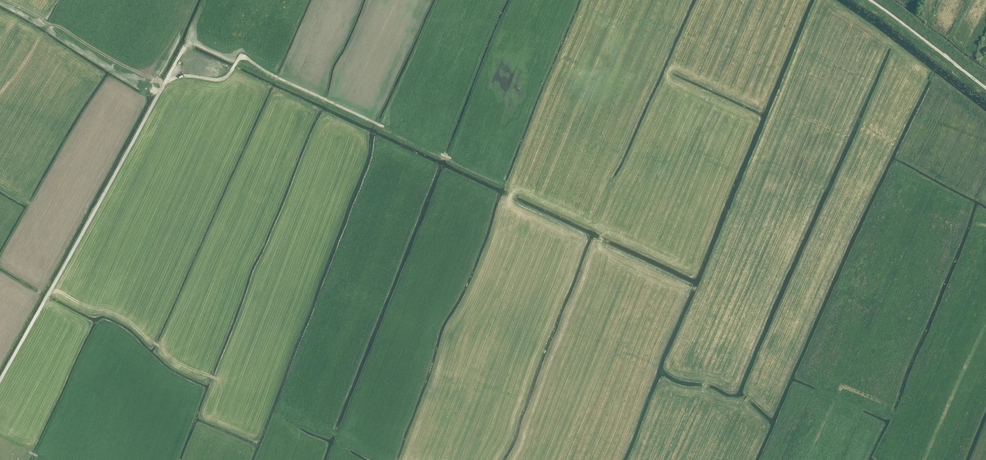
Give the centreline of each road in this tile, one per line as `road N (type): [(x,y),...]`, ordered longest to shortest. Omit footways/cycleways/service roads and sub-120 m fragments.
road 1 (track): [(870,0),(985,88)]

